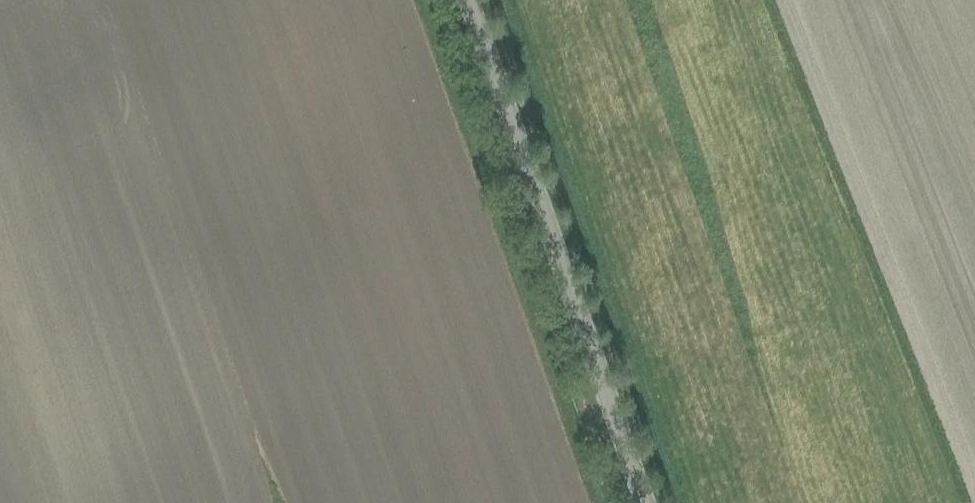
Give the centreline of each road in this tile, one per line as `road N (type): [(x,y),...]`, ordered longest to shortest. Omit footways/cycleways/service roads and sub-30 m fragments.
road 1 (tertiary): [(642,502),(467,0)]

